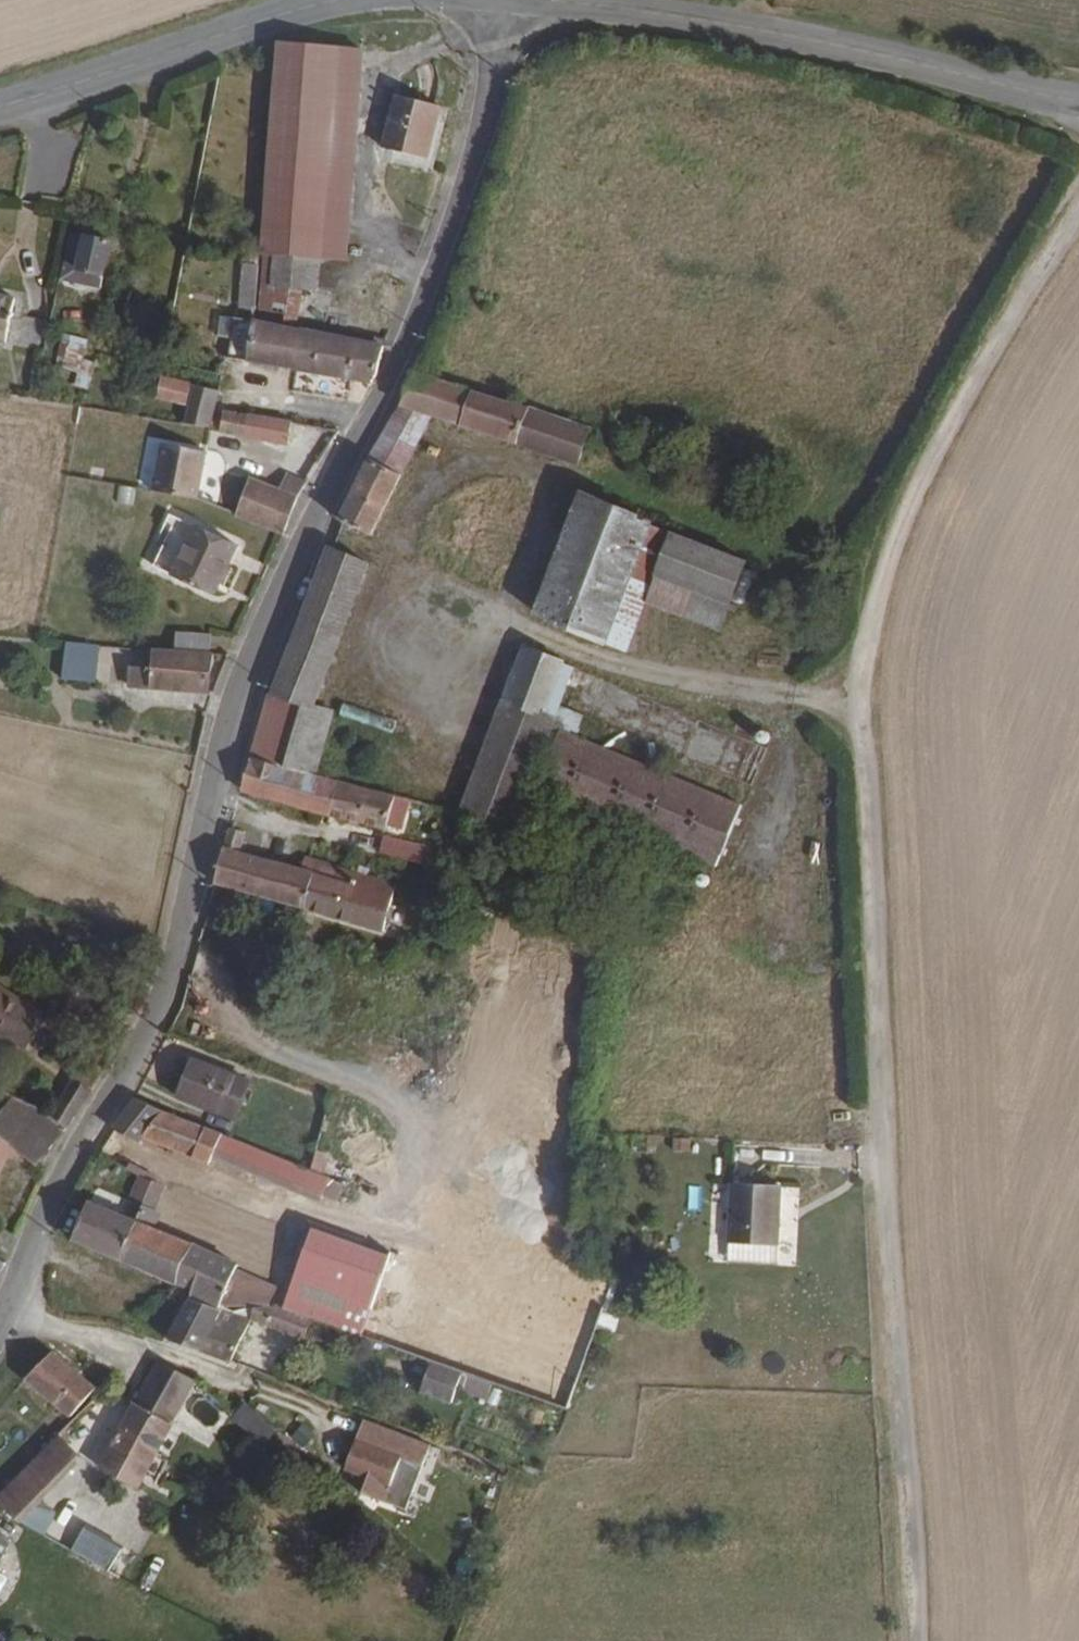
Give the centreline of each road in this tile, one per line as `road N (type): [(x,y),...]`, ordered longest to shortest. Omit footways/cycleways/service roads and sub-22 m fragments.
road 1 (track): [(910,1640),(858,736),(871,632),(922,483),(1078,212)]
road 2 (residential): [(0,1316),(160,1010),(207,800),(260,647),(397,383),(476,161),(515,0)]
road 3 (primary): [(537,0),(708,20),(1078,98)]
road 4 (primary): [(0,111),(348,0)]

